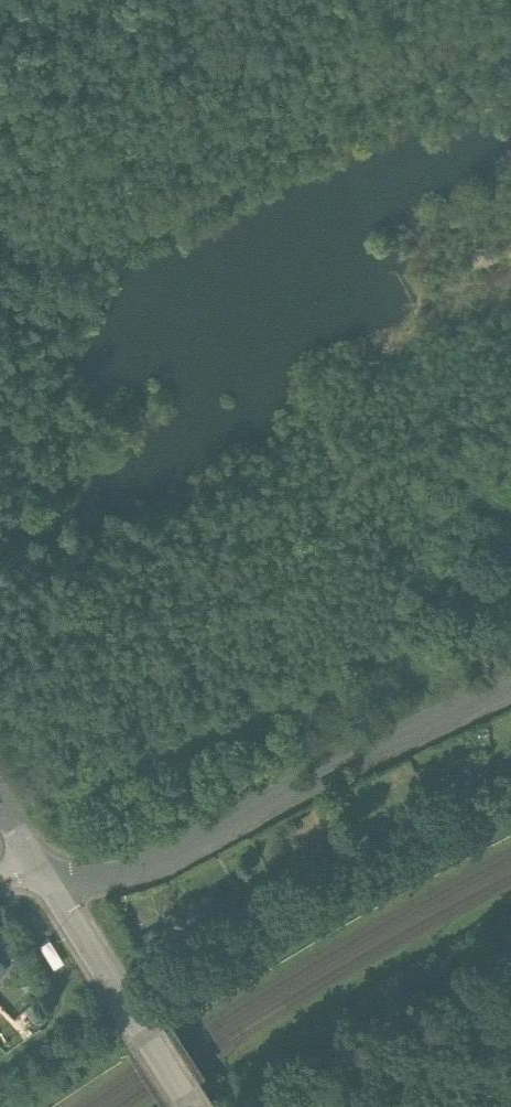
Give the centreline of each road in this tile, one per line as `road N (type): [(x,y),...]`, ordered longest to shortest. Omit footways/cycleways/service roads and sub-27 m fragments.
road 1 (residential): [(510,684),(143,871),(43,875)]
road 2 (residential): [(186,1106),(43,875)]

